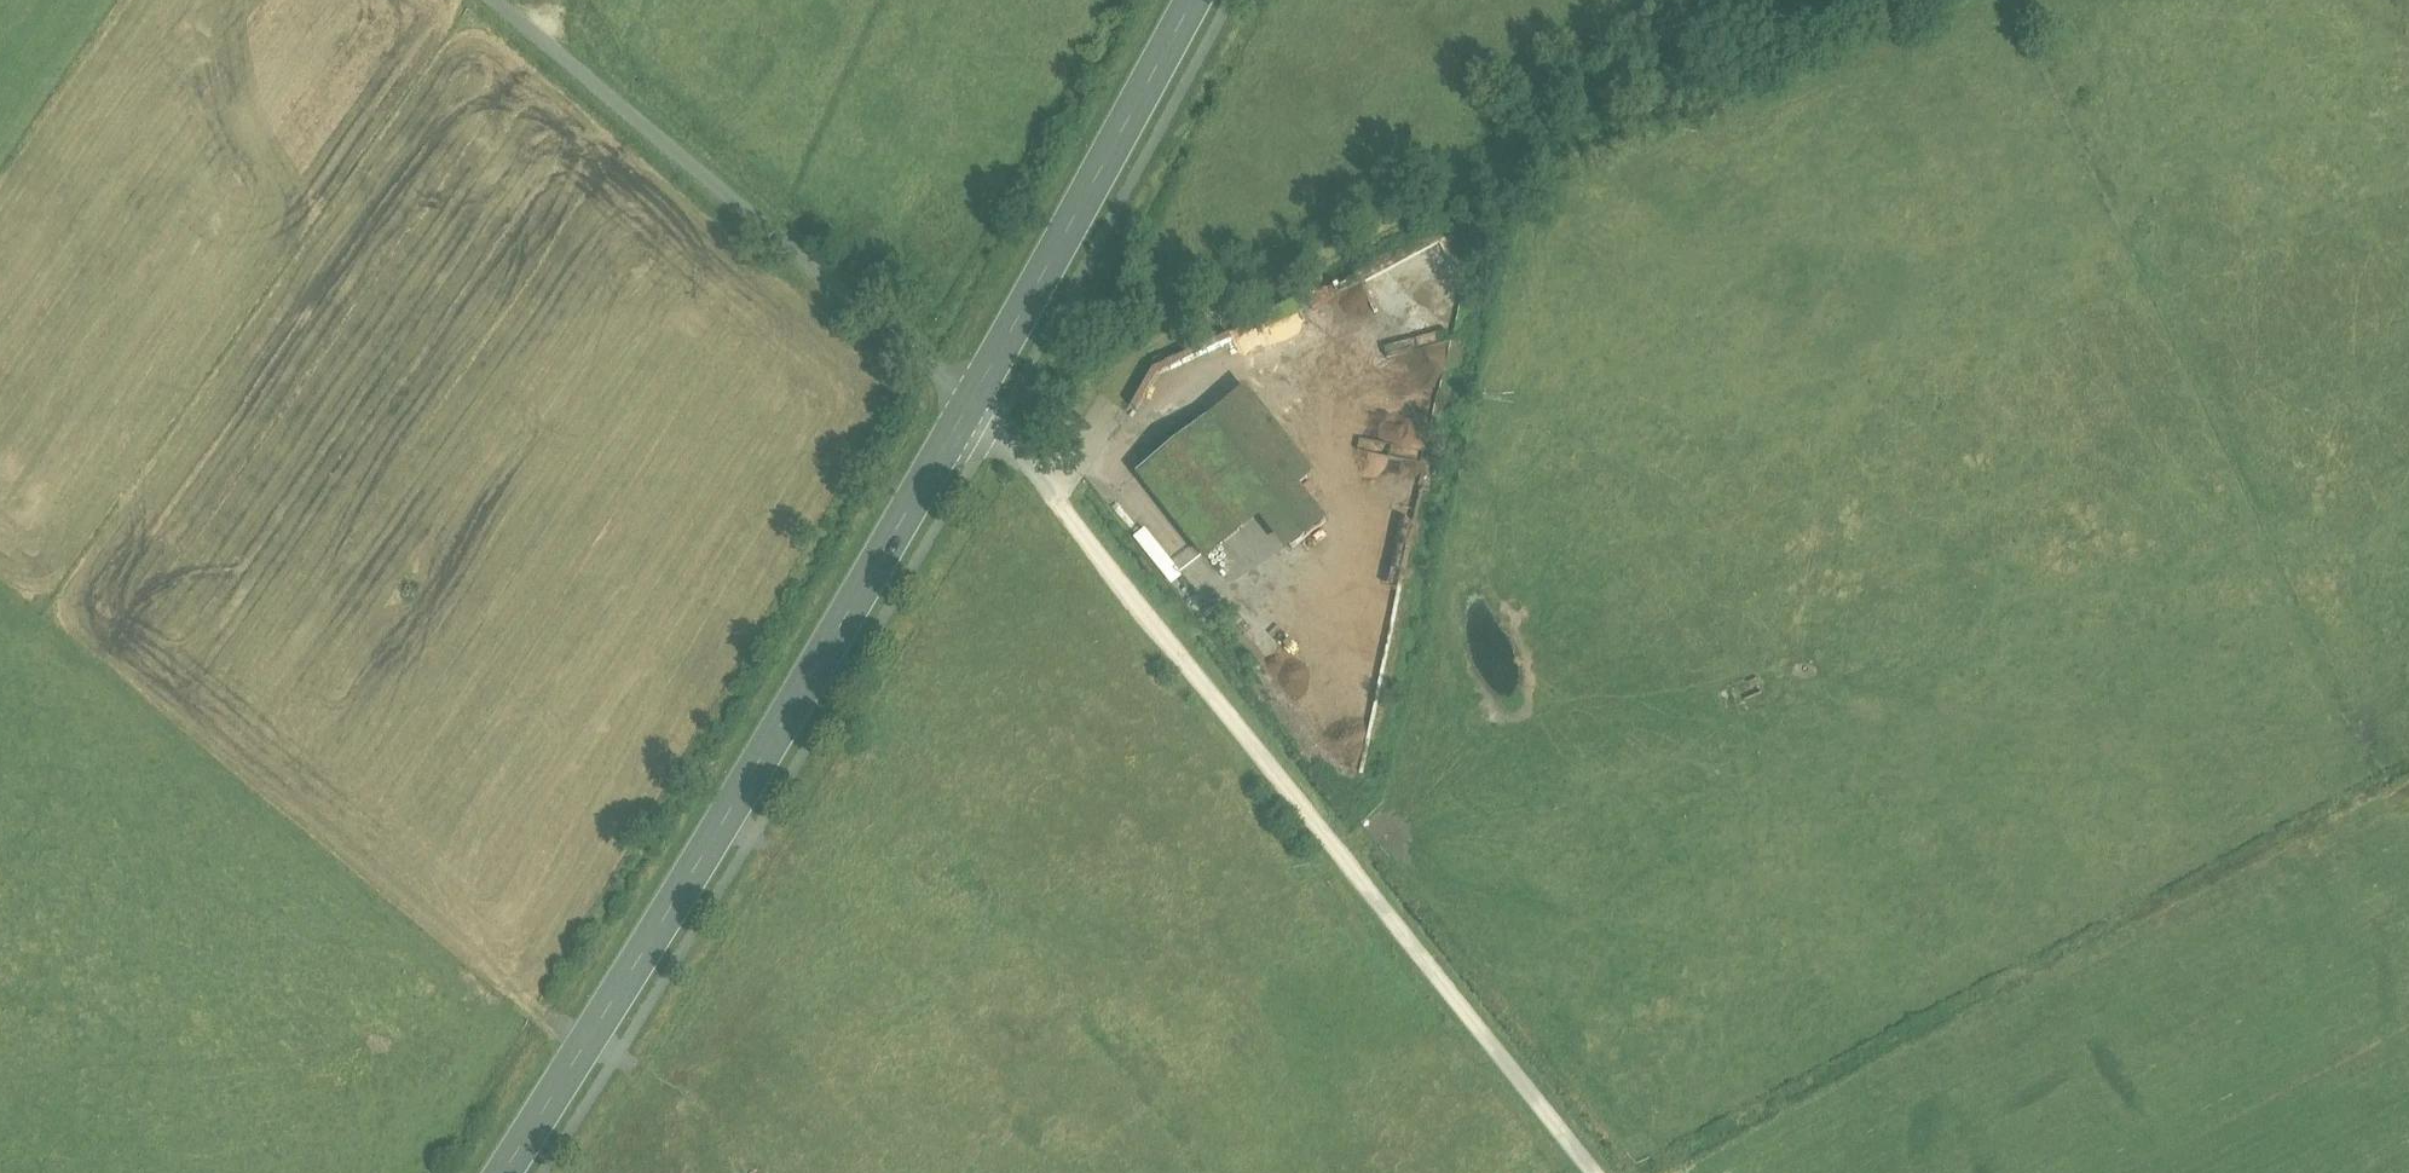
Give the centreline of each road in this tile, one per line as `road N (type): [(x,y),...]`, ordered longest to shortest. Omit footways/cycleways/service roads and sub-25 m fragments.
road 1 (track): [(969,400),(1041,481),(1589,1172)]
road 2 (primary): [(504,1172),(788,713),(969,400)]
road 3 (unclassified): [(489,0),(969,400)]
road 4 (primary): [(969,400),(1185,0)]
road 5 (track): [(1131,349),(1097,426),(1041,481)]

